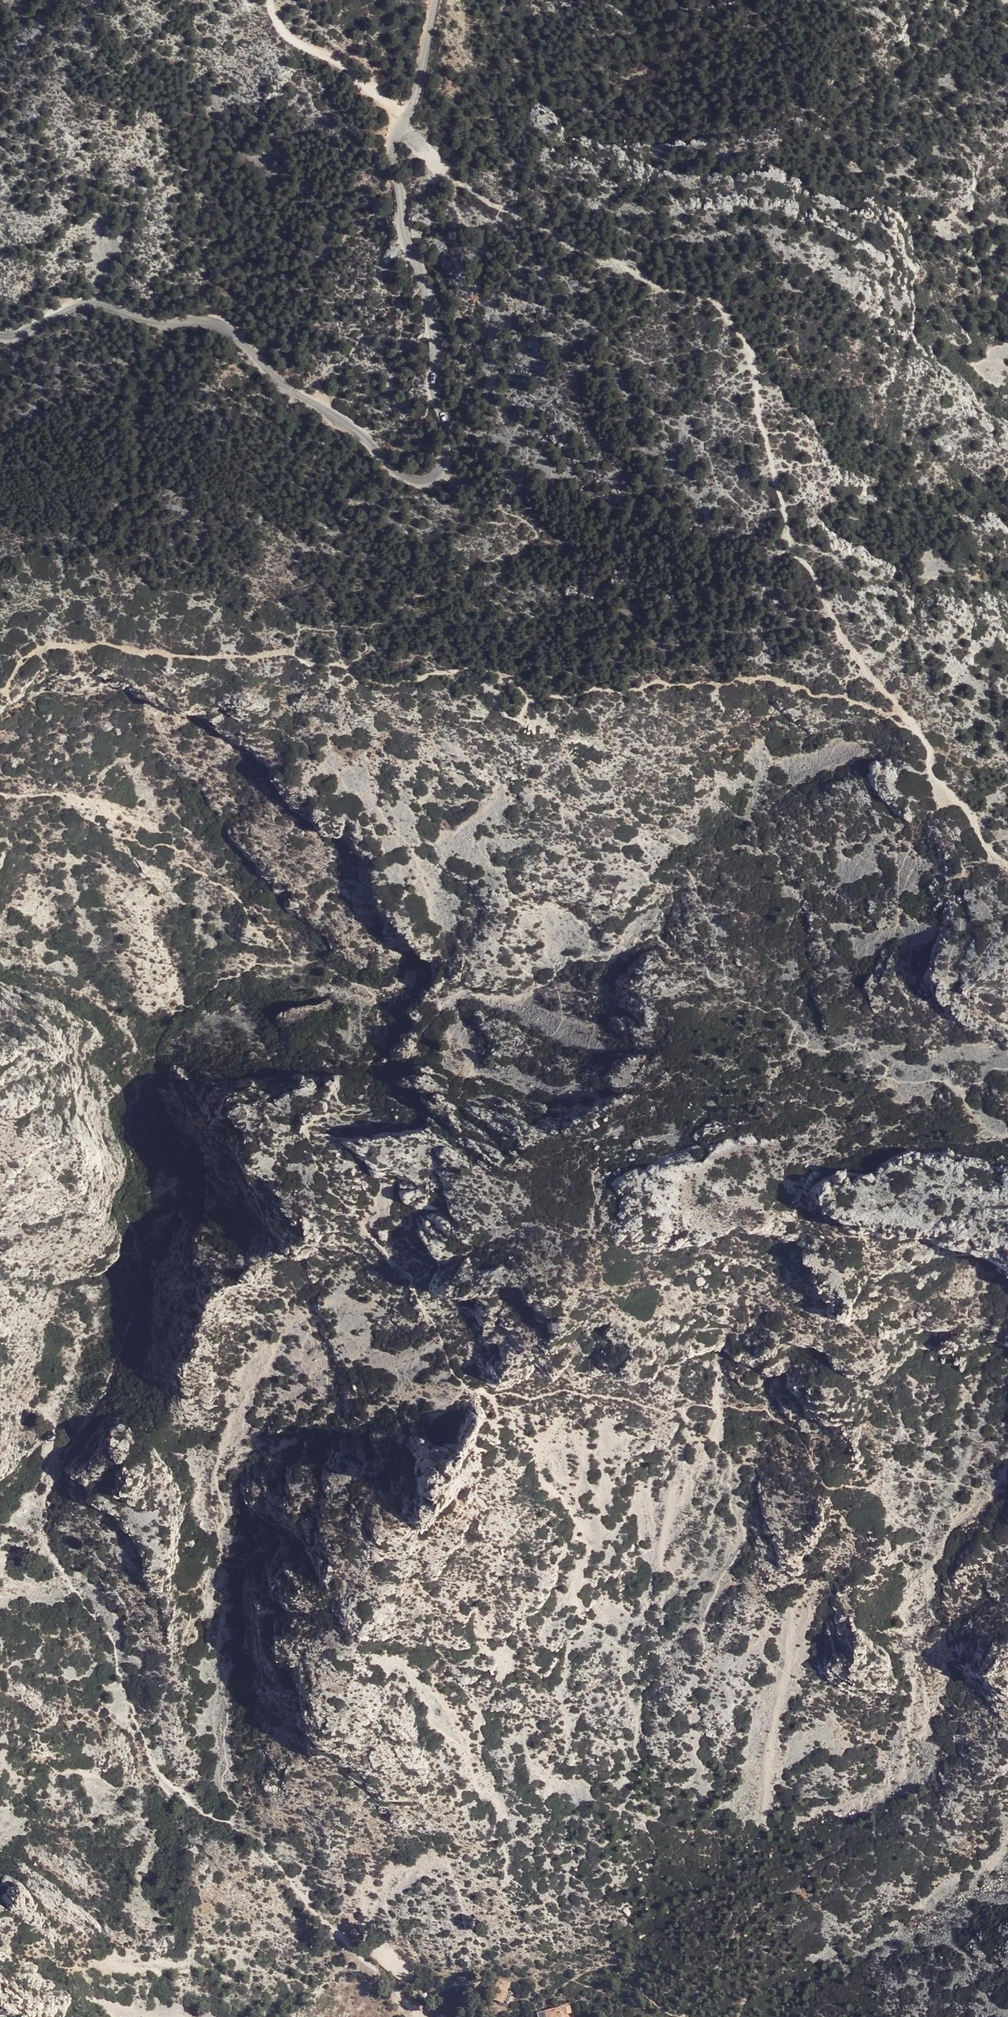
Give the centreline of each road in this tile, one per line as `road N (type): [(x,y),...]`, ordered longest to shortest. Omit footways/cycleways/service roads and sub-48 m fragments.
road 1 (unclassified): [(436,0),(417,91),(392,151),(404,236),(429,315),(432,393),(447,428),(434,477),(398,473),(356,430),(283,385),(215,322),(151,321),(91,302),(16,336),(0,335)]
road 2 (track): [(270,0),(287,36),(357,75),(404,124)]

